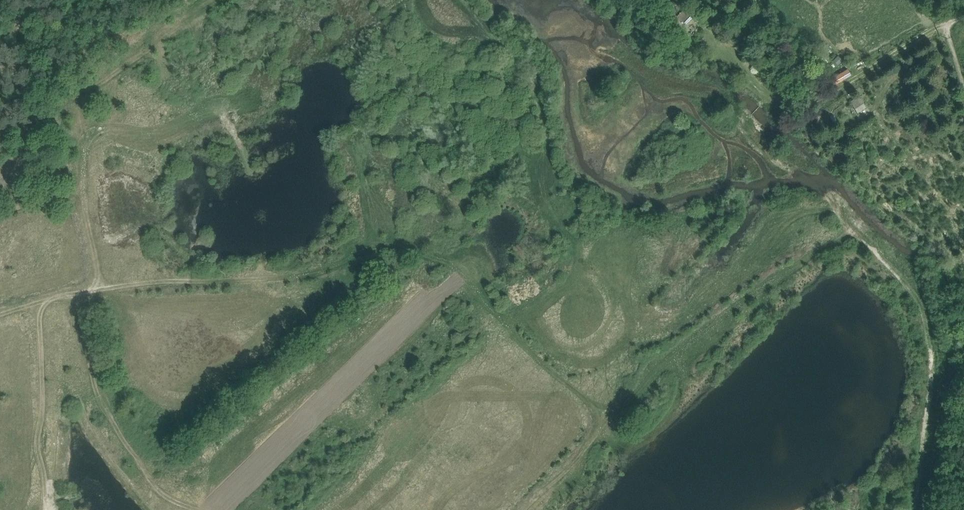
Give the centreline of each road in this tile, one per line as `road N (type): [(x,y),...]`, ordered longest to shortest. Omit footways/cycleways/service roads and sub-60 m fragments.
road 1 (track): [(26,0),(58,190),(0,216)]

